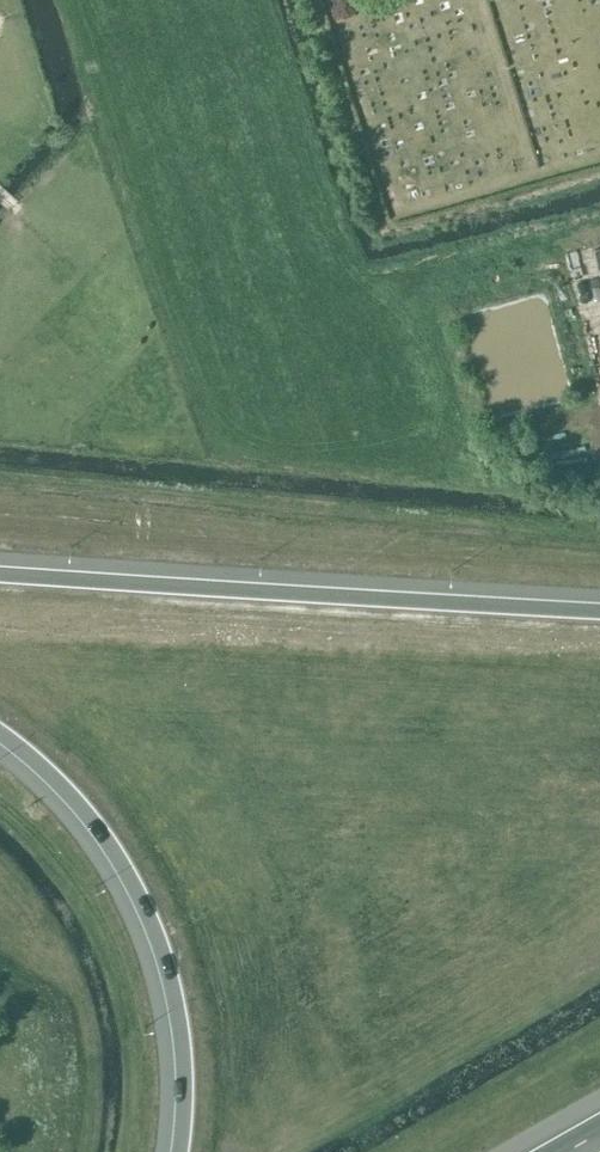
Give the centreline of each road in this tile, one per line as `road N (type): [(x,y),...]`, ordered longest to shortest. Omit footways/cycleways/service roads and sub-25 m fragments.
road 1 (motorway): [(599,608),(0,569)]
road 2 (motorway): [(0,737),(96,823),(154,932),(182,1043),(179,1151)]

